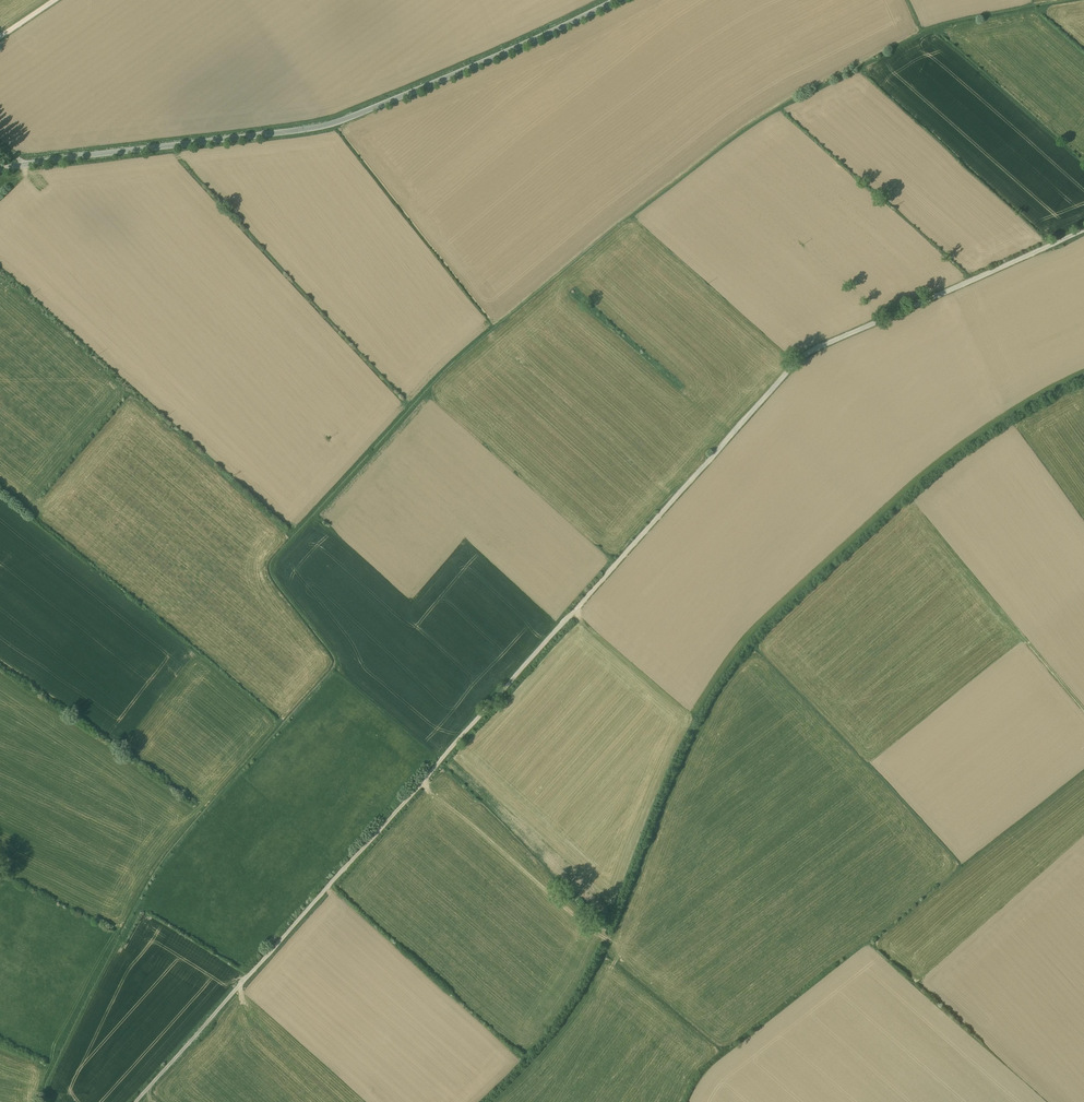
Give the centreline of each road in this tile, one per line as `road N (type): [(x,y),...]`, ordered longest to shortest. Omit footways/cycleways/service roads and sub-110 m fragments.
road 1 (tertiary): [(614,0),(347,119),(0,169)]

